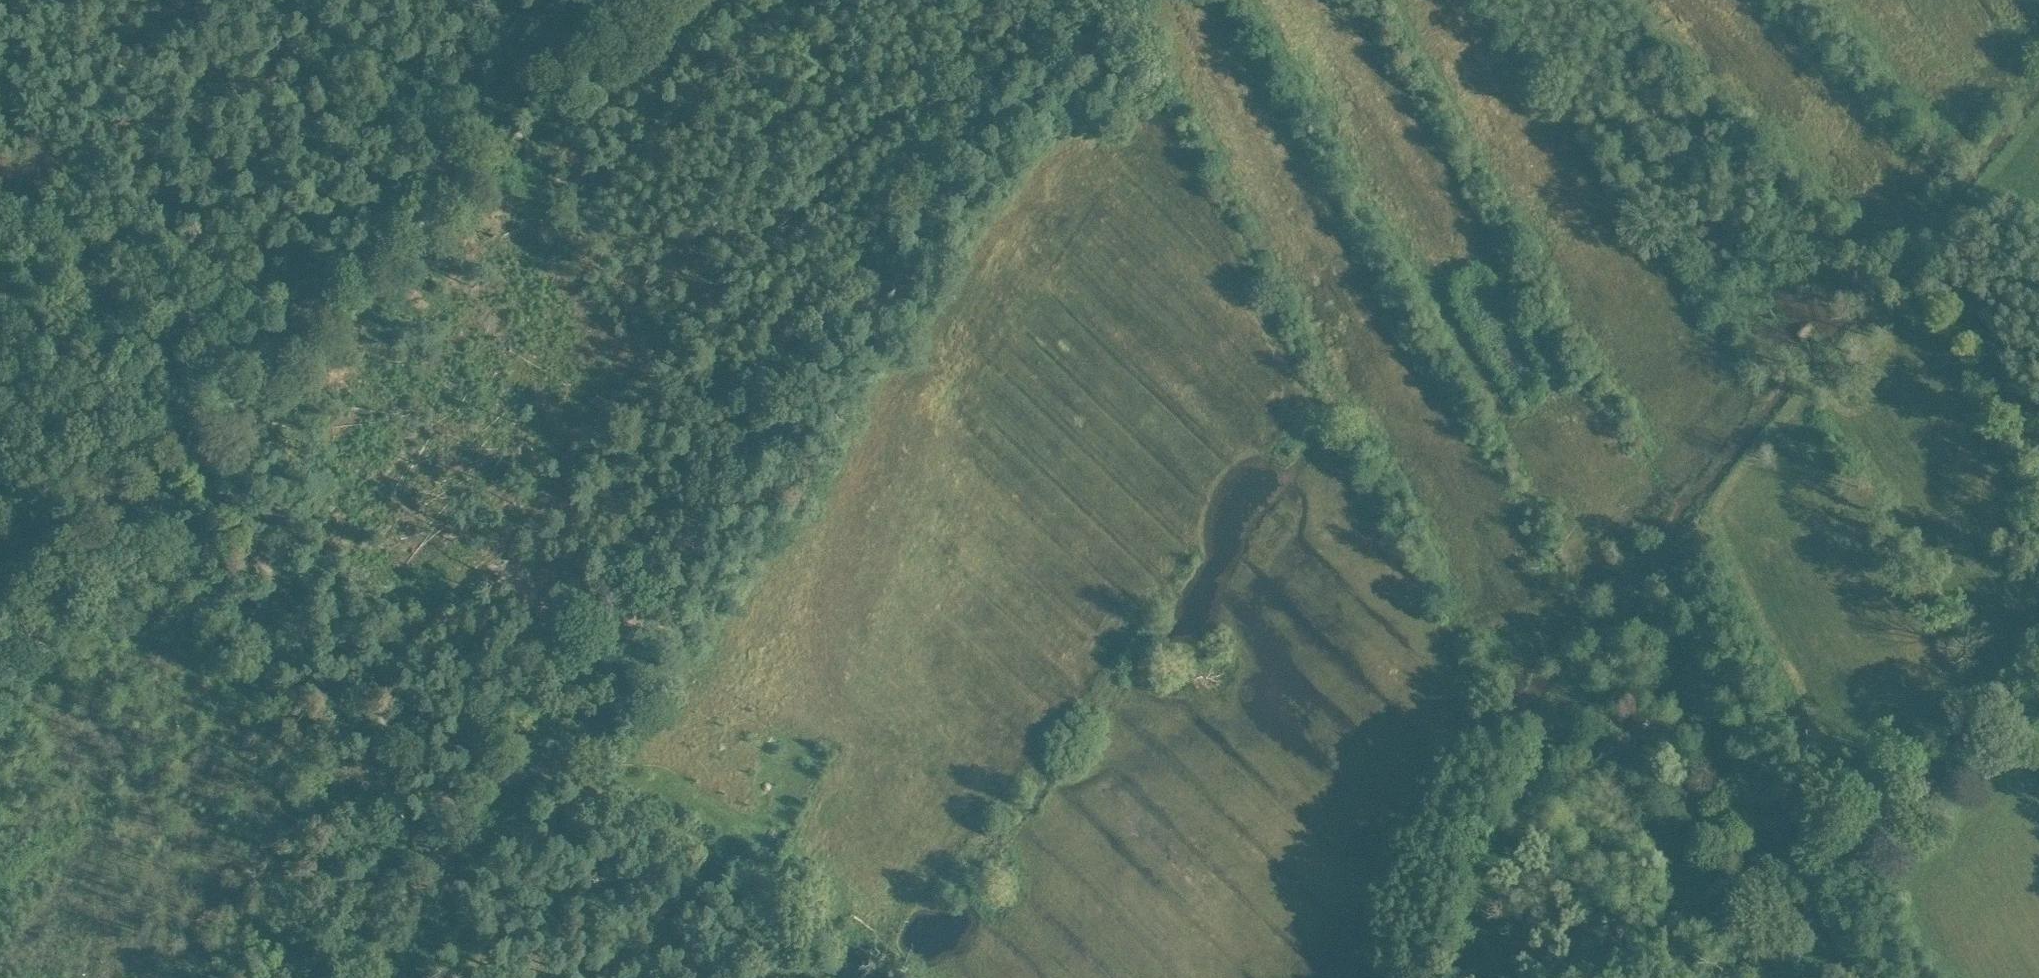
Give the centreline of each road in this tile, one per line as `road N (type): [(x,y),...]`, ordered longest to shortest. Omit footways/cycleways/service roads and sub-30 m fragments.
road 1 (track): [(182,447),(460,830),(369,977)]
road 2 (track): [(460,830),(513,757),(711,852),(780,897),(867,977)]

